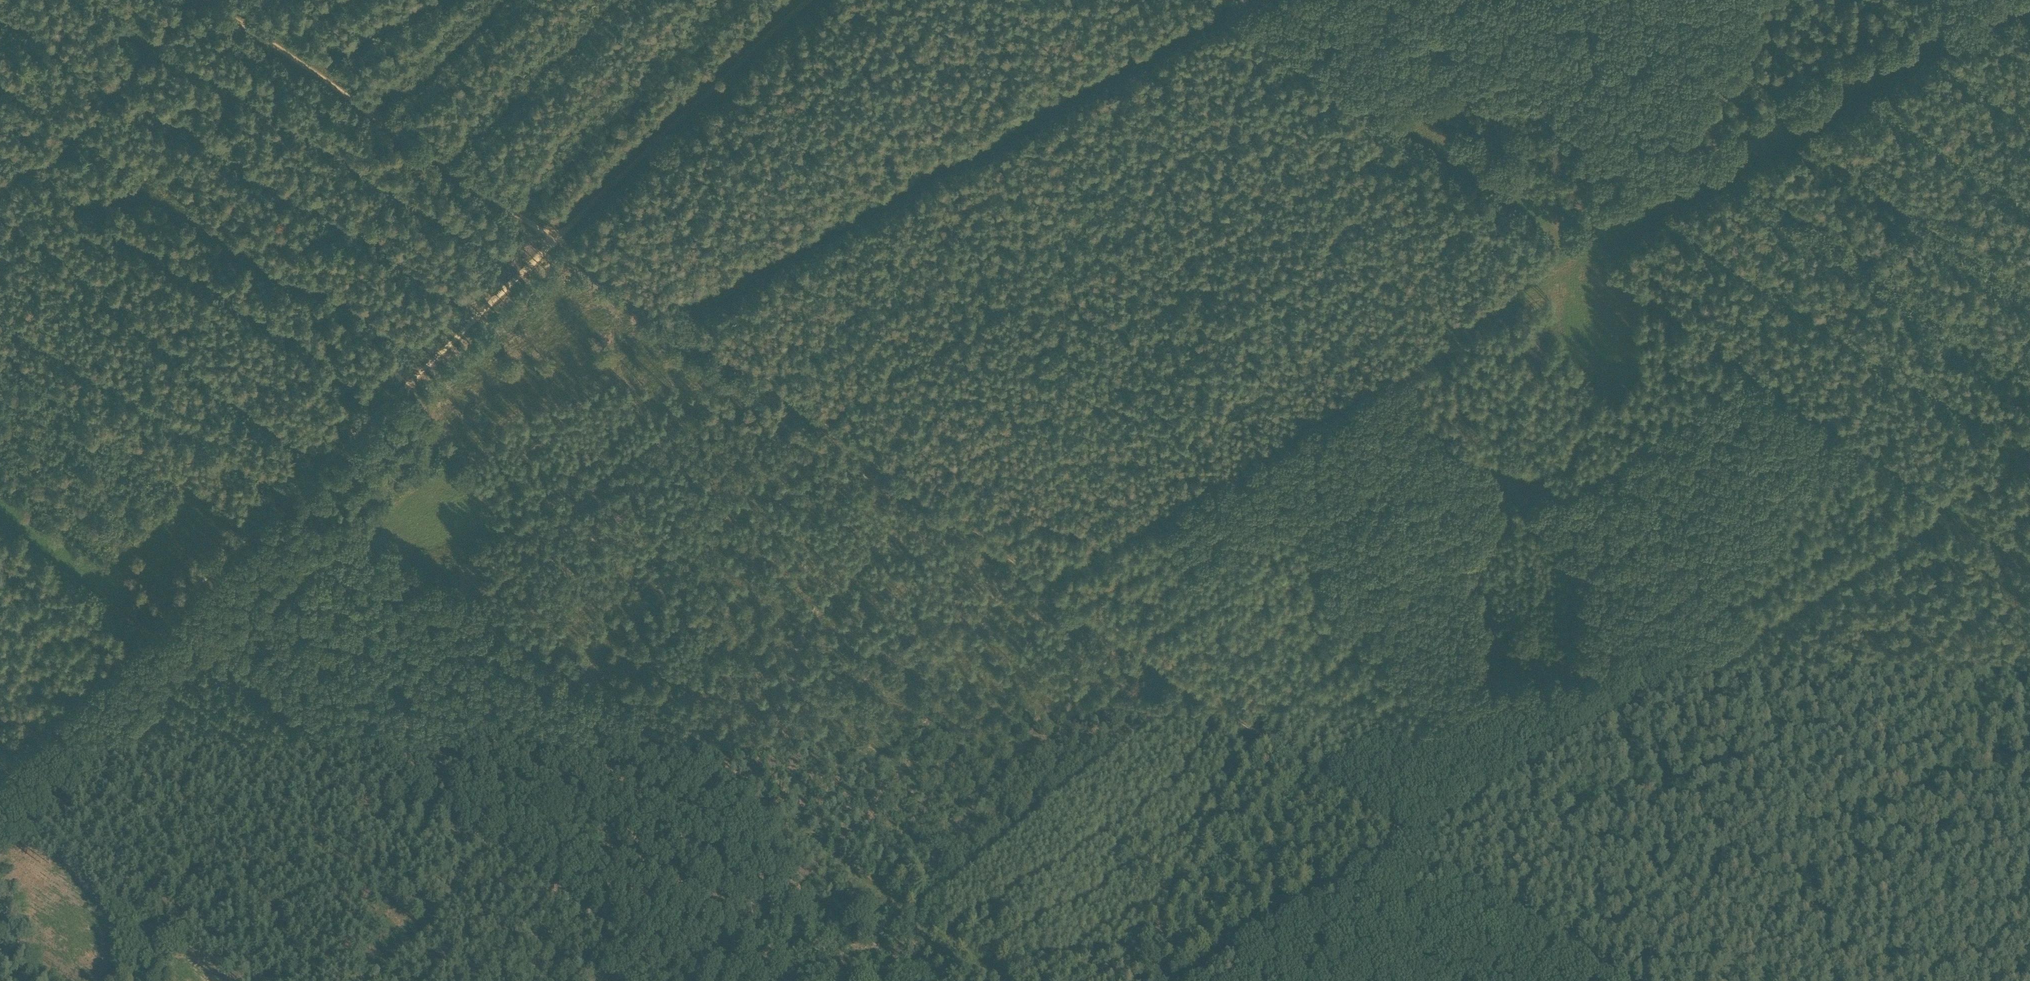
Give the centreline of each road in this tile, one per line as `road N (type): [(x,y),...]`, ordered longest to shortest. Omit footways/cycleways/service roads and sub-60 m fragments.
road 1 (track): [(1605,980),(550,239)]
road 2 (track): [(1183,980),(2029,449)]
road 3 (track): [(0,765),(550,239)]
road 4 (track): [(1001,555),(1026,534),(1129,540),(1591,261)]
road 5 (track): [(690,980),(151,617)]
road 6 (track): [(1591,261),(2025,0)]
road 7 (track): [(1213,0),(1591,261)]
road 8 (track): [(1591,261),(1947,503)]
road 9 (track): [(213,0),(550,239)]
road 10 (track): [(550,239),(812,0)]
road 11 (track): [(187,0),(112,100),(0,193)]

